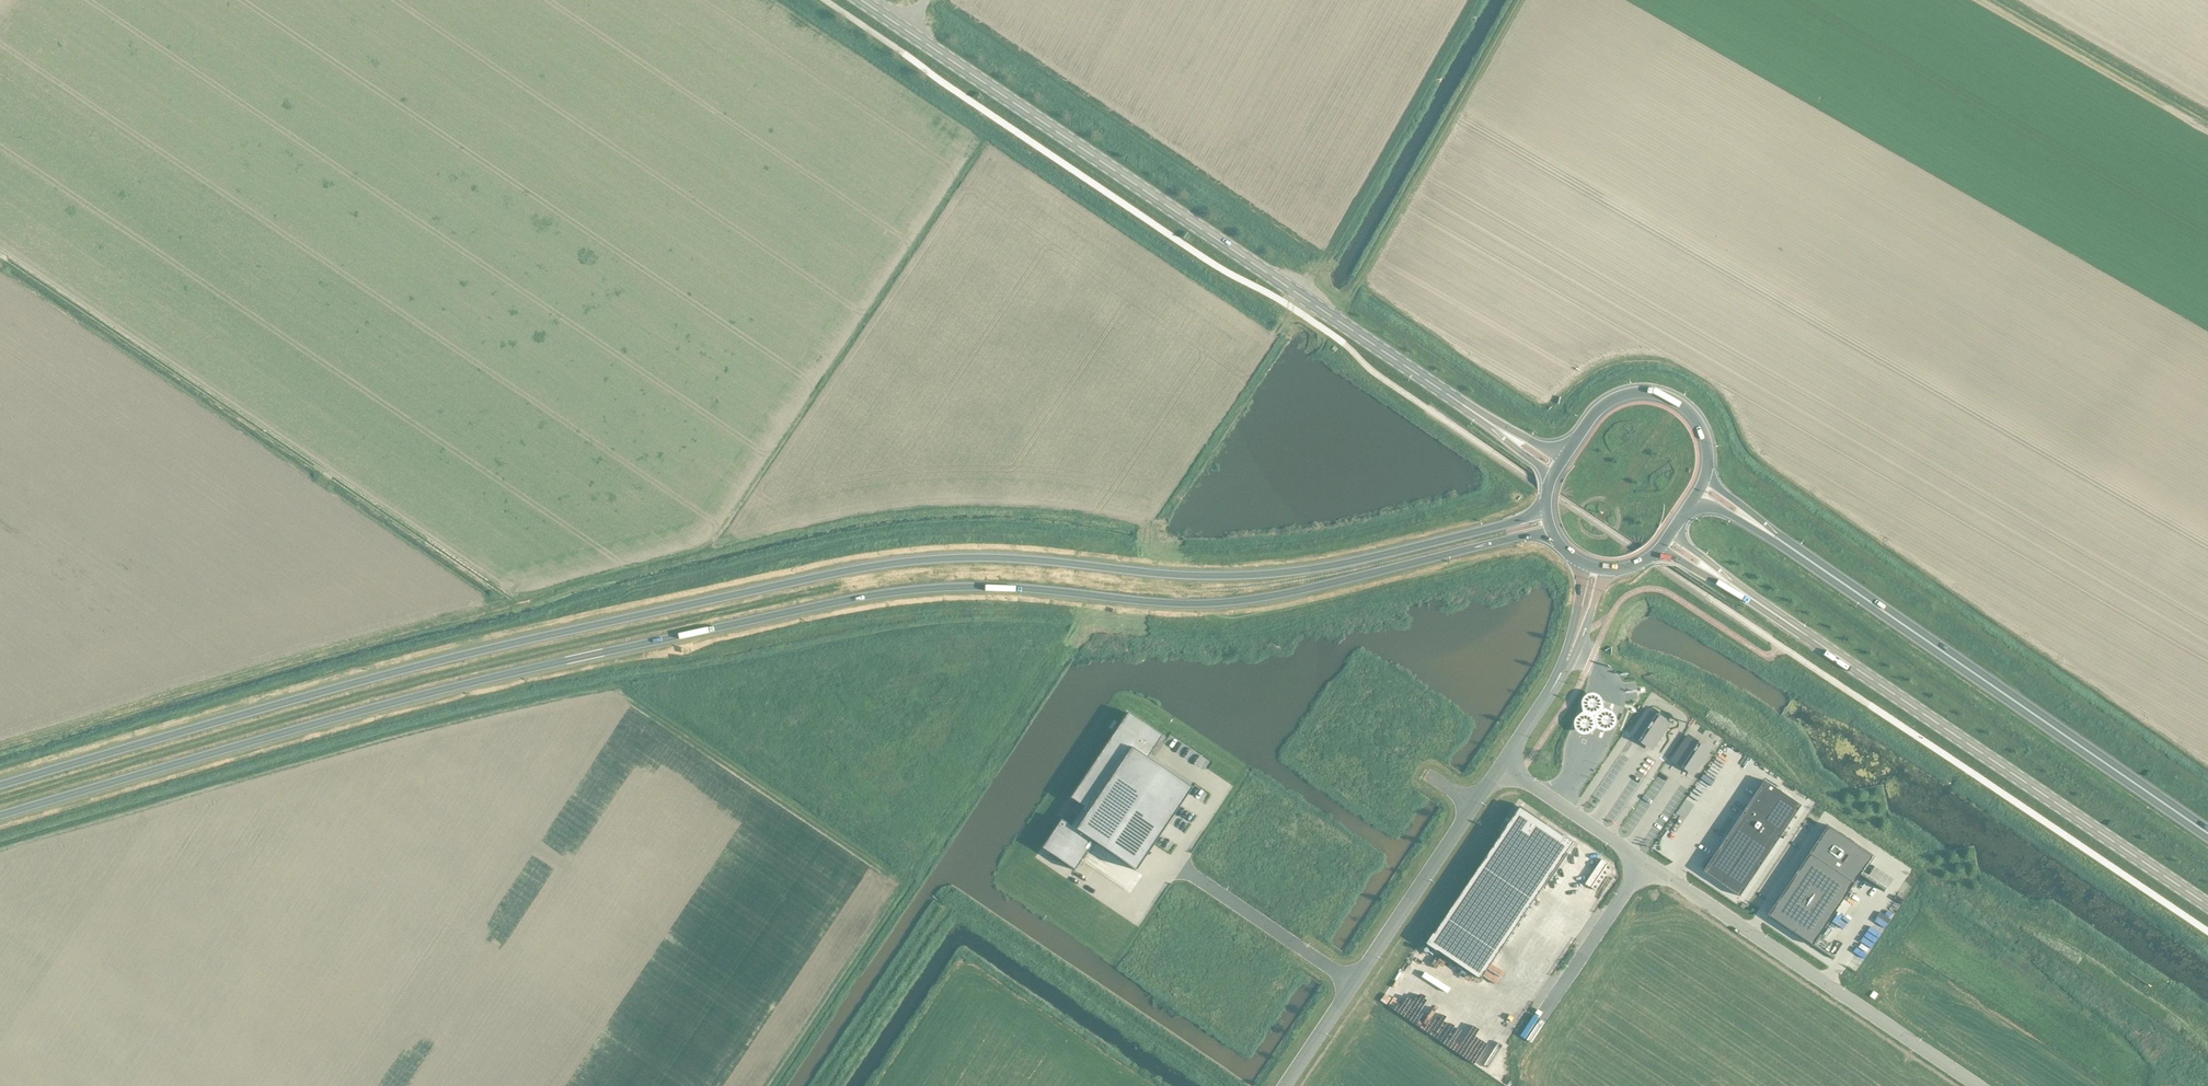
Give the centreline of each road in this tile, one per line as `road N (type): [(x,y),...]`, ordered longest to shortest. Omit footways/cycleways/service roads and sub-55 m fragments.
road 1 (trunk): [(0,815),(389,704),(878,593),(1003,586),(1233,601),(1549,530)]
road 2 (trunk): [(1544,509),(1444,539),(1280,572),(1176,574),(970,557),(848,569),(429,663),(0,785)]
road 3 (primary): [(1484,419),(861,0)]
road 4 (secondary): [(2207,905),(1732,585)]
road 5 (trunk): [(2207,834),(1757,523)]
road 6 (unclassified): [(1644,861),(1978,1085)]
road 7 (unclassified): [(1284,1085),(1502,765)]
road 8 (trunk): [(1706,474),(1695,419),(1671,399),(1639,392),(1605,404),(1562,458)]
road 9 (unclassified): [(1644,861),(1528,1036)]
road 10 (unclassified): [(1502,765),(1644,861)]
road 11 (unclassified): [(1551,688),(1574,656),(1604,569)]
road 12 (unclassified): [(1583,564),(1551,688)]

